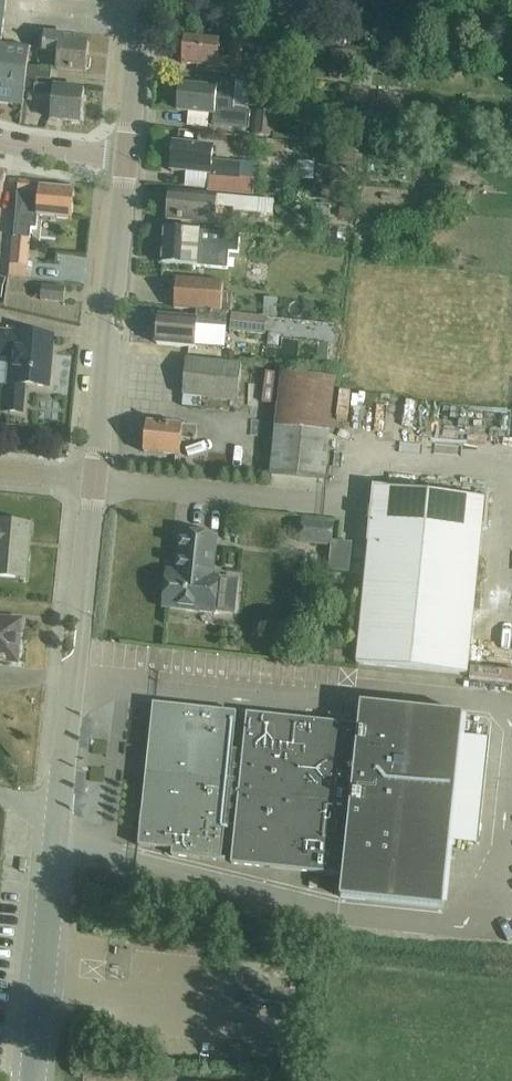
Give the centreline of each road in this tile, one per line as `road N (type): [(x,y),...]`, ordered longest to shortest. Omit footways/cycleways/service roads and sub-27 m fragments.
road 1 (tertiary): [(59,810),(94,480)]
road 2 (tertiary): [(94,480),(126,157)]
road 3 (tertiary): [(35,1080),(59,810)]
road 4 (tertiary): [(126,157),(141,0)]
road 5 (residential): [(126,157),(0,136)]

